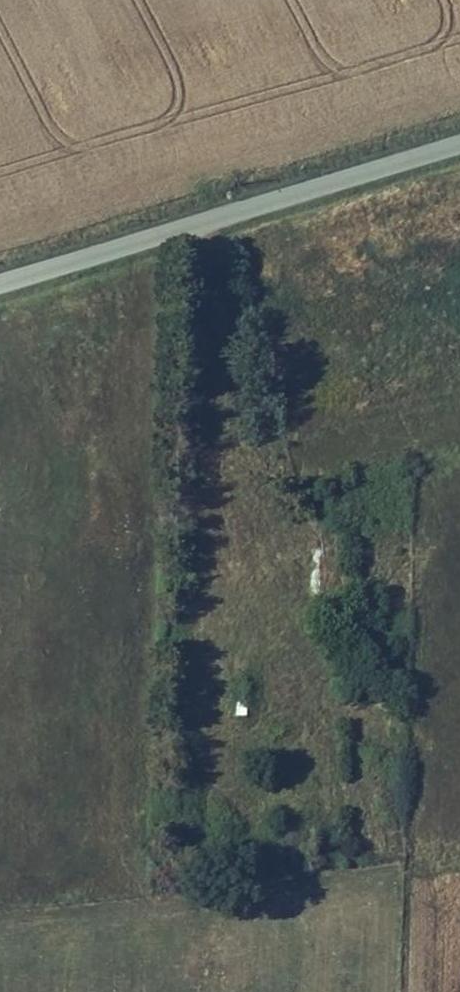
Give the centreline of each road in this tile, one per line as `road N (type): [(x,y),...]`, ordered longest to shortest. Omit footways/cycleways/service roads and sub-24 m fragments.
road 1 (unclassified): [(0,289),(459,134)]

